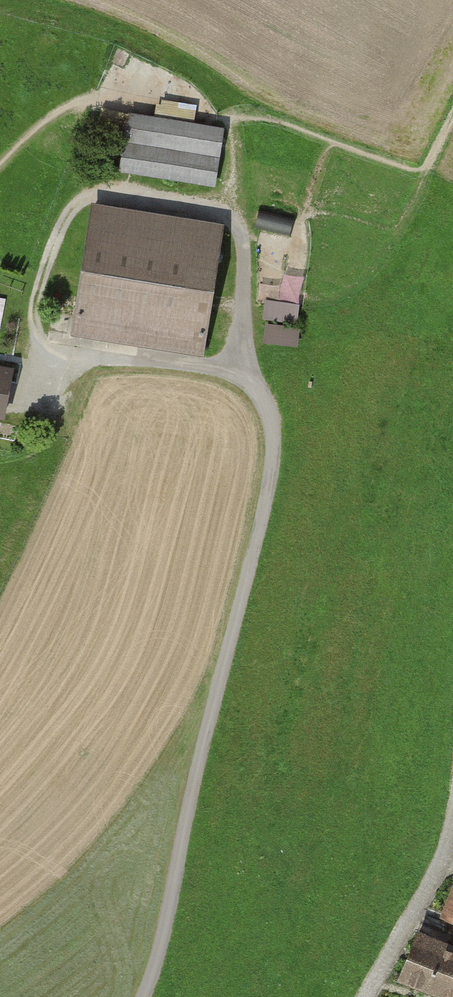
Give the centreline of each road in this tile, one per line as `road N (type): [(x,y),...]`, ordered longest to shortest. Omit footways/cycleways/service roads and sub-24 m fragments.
road 1 (track): [(142,996),(270,494),(273,423),(239,376),(60,347)]
road 2 (track): [(228,212),(235,140),(217,89),(130,36),(3,0)]
road 3 (track): [(452,826),(363,996)]

